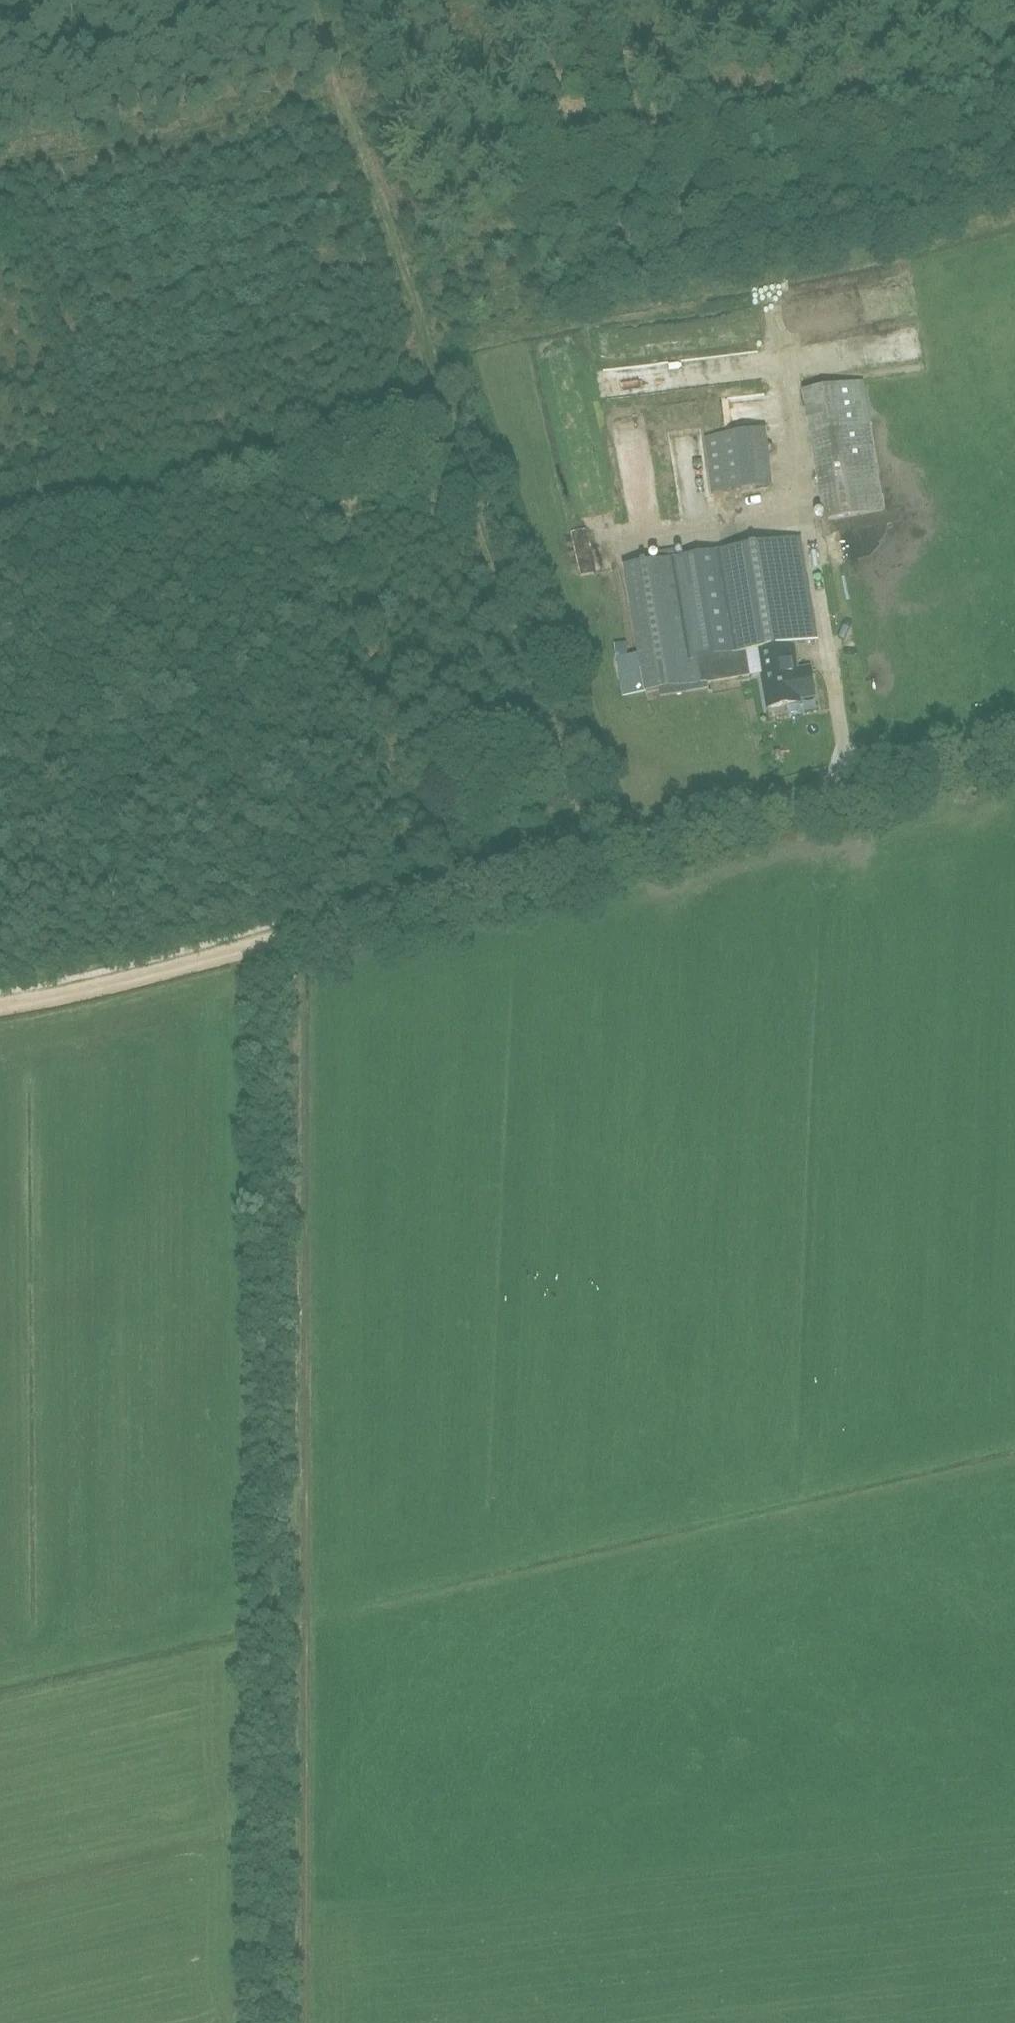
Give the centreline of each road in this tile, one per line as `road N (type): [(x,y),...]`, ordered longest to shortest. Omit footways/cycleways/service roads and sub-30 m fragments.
road 1 (track): [(0,1007),(124,982),(618,849)]
road 2 (track): [(444,337),(618,849)]
road 3 (track): [(1014,184),(566,303)]
road 4 (unclassified): [(618,849),(1014,734)]
road 5 (track): [(444,337),(318,0)]

